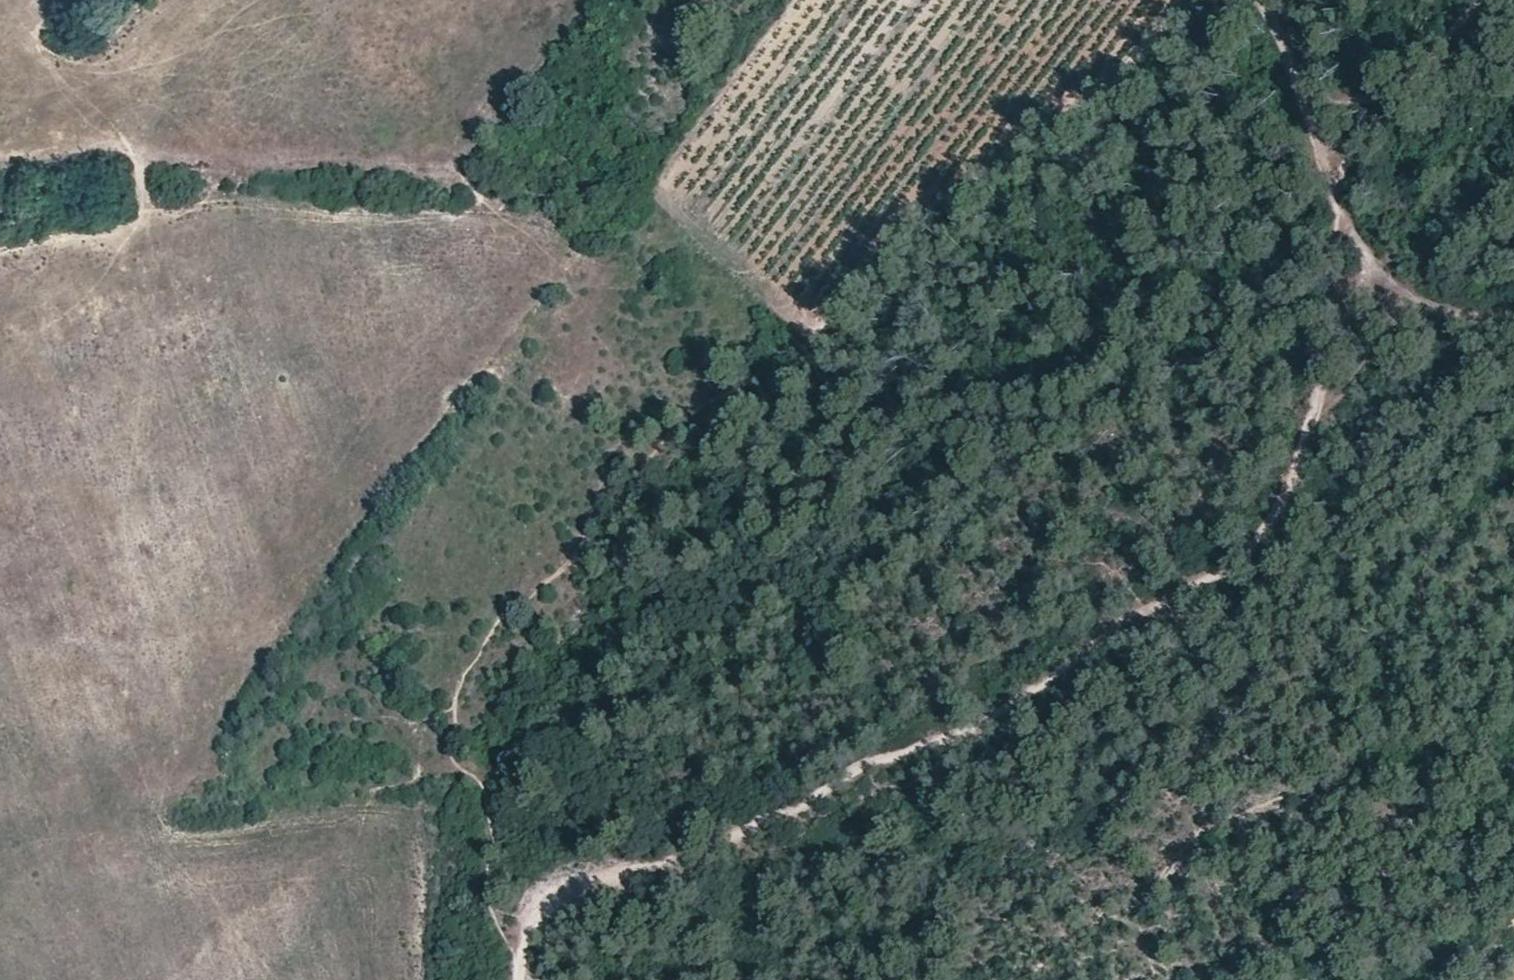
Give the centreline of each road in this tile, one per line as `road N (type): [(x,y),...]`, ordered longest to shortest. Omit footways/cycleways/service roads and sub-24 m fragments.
road 1 (track): [(1338,199),(1342,279),(1299,465),(1280,505),(1249,543),(961,741),(877,757),(704,850),(619,866),(553,891),(533,913),(520,979)]
road 2 (track): [(1270,0),(1290,36),(1338,199)]
road 3 (track): [(1342,279),(1424,311),(1485,320),(1513,311)]

